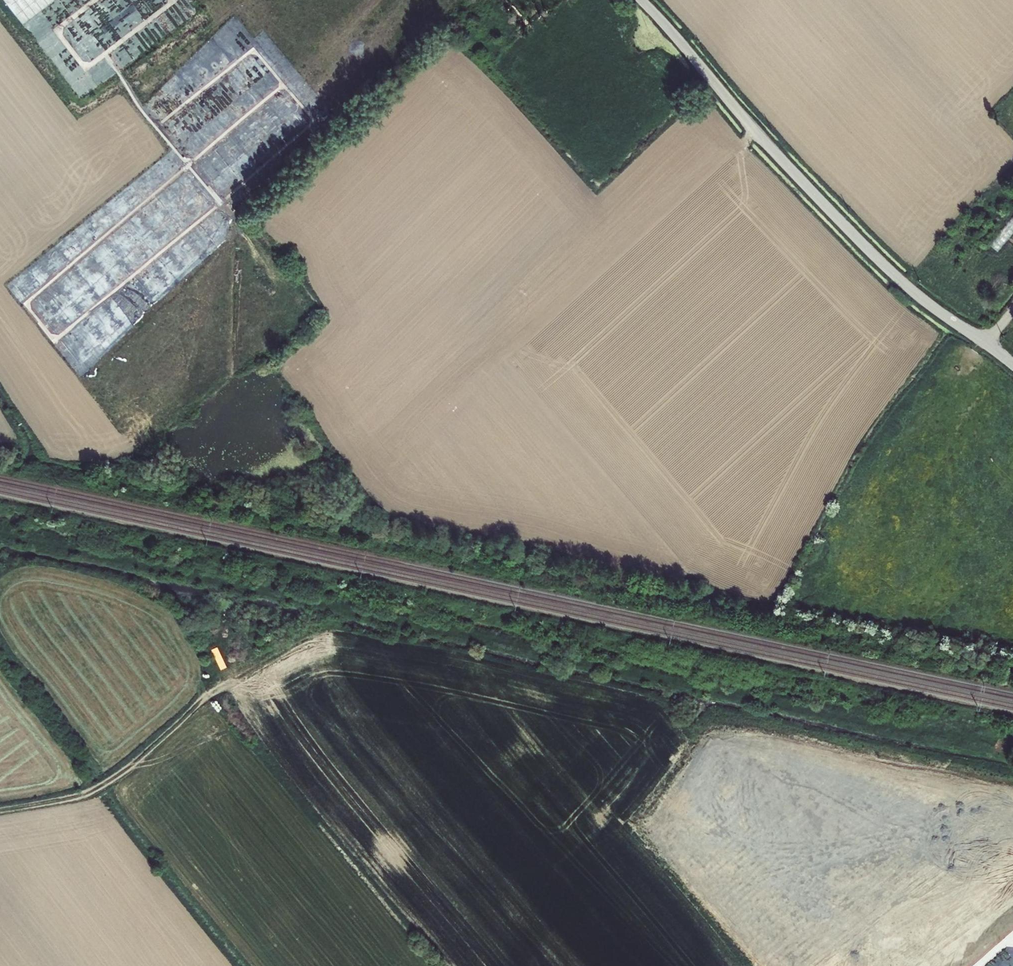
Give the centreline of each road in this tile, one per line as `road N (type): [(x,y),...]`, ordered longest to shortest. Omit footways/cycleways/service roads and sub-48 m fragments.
road 1 (unclassified): [(641,0),(896,277),(1012,365)]
road 2 (track): [(199,699),(101,787),(0,809)]

